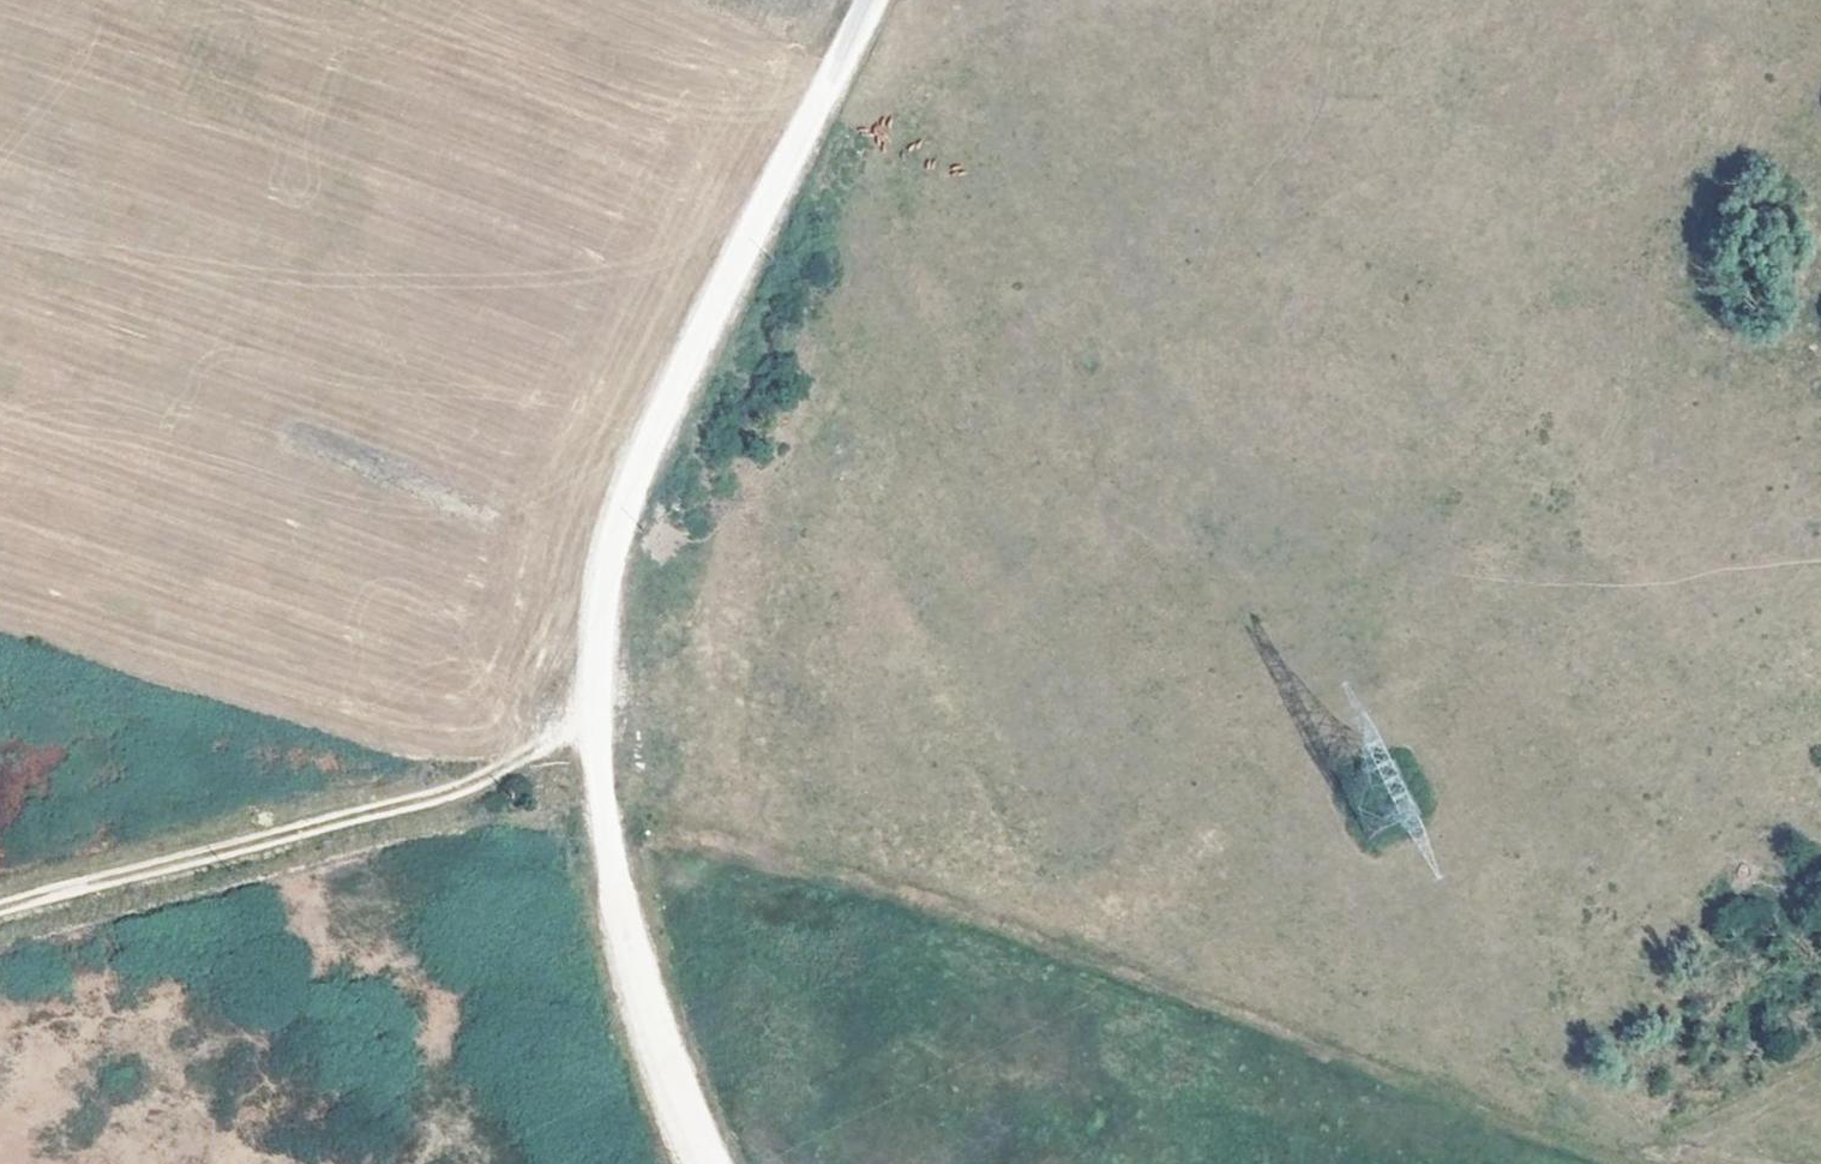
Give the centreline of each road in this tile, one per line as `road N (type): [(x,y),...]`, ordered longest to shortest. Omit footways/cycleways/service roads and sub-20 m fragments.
road 1 (track): [(725,1163),(634,981),(618,916),(595,705),(603,568),(617,507),(871,0)]
road 2 (track): [(595,705),(476,782),(0,914)]

